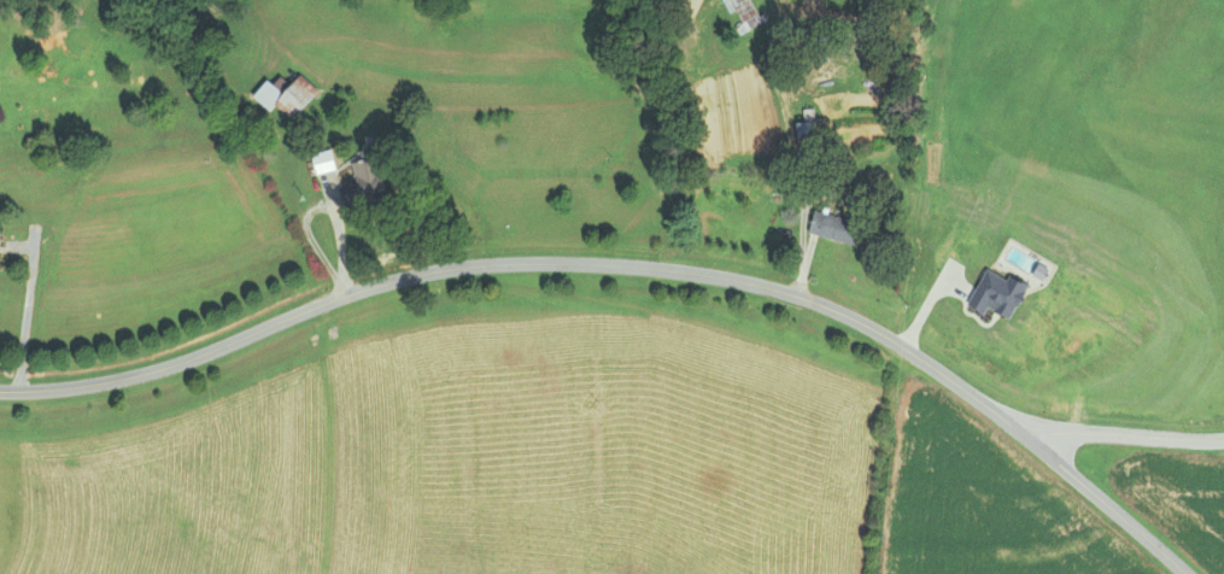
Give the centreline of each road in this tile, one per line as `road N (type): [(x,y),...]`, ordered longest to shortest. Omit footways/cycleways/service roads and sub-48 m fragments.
road 1 (residential): [(1025,429),(894,339),(798,295),(725,276),(574,262),(440,269),(304,310),(192,359),(105,382),(0,389)]
road 2 (residential): [(1187,573),(1025,429)]
road 3 (residential): [(1223,439),(1025,429)]

